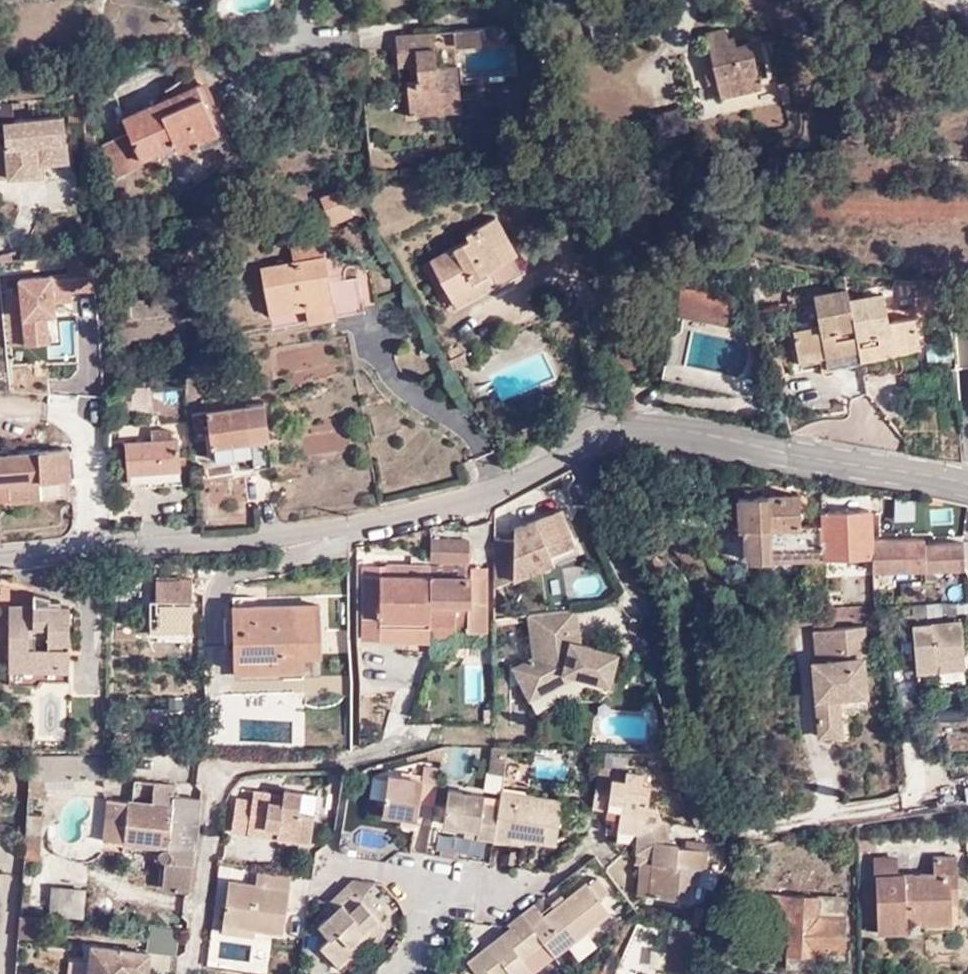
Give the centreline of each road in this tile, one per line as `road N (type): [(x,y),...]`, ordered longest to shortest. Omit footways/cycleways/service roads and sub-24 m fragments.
road 1 (unclassified): [(967,493),(651,429),(586,433),(484,490),(215,541),(0,555)]

